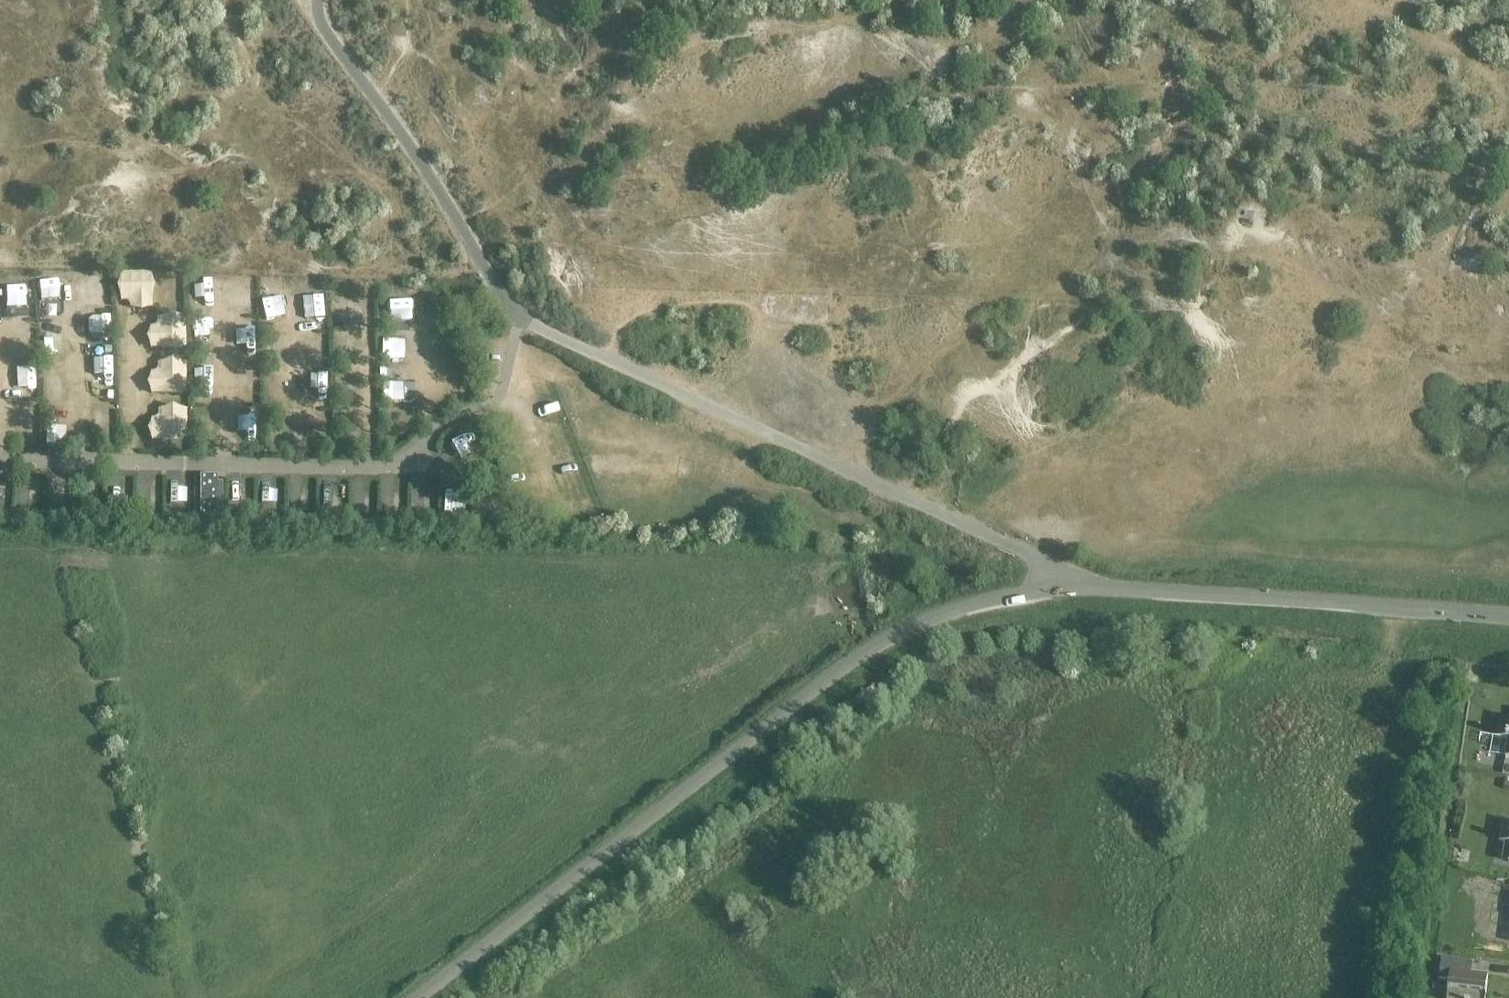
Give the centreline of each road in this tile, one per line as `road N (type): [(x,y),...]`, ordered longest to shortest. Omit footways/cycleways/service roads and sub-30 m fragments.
road 1 (unclassified): [(1508,615),(1077,590),(975,603),(847,664),(419,997)]

